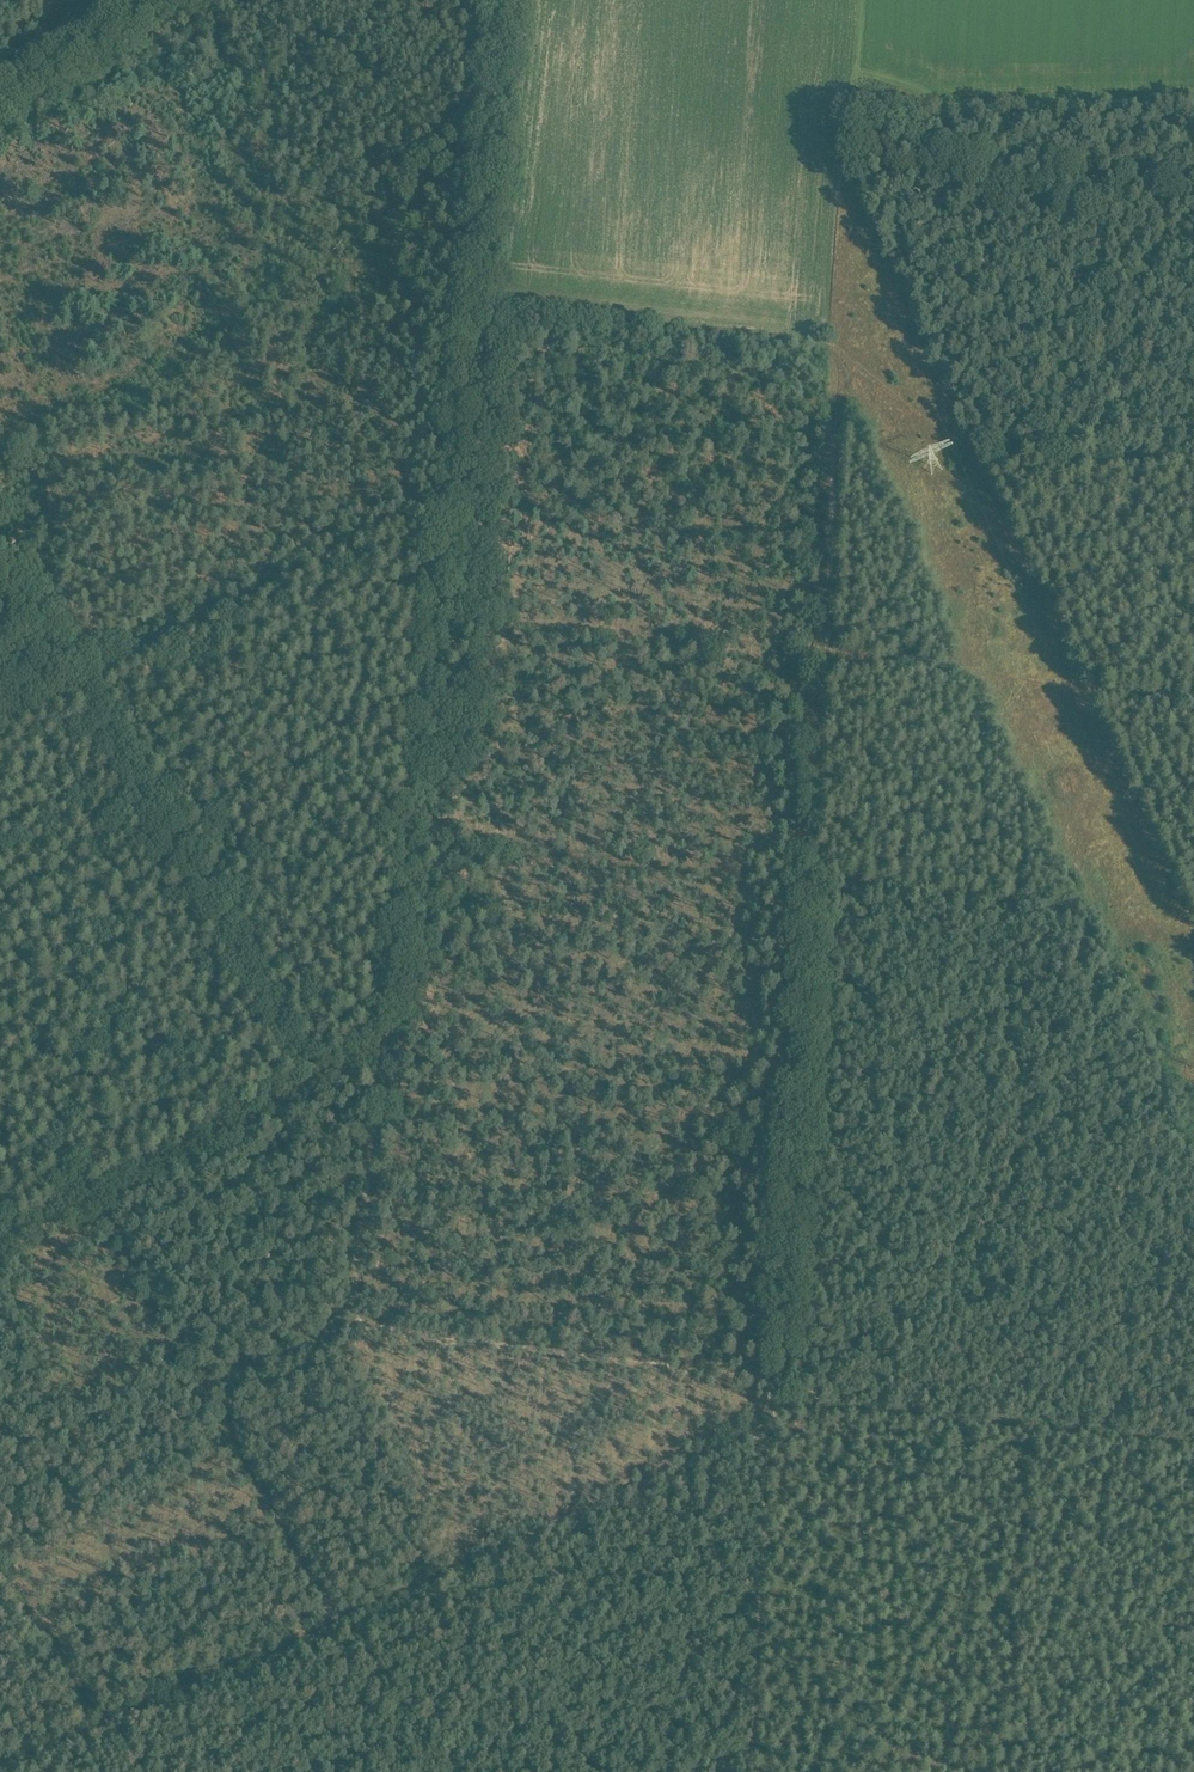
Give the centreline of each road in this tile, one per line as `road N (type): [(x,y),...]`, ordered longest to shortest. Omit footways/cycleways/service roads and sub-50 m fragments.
road 1 (track): [(790,1404),(778,1369),(823,665),(833,336)]
road 2 (track): [(82,1734),(771,1422)]
road 3 (track): [(352,1614),(94,1195)]
road 4 (track): [(0,1246),(380,1036)]
road 5 (track): [(355,1319),(461,1341),(778,1369)]
road 6 (track): [(790,1404),(1193,1447)]
road 7 (track): [(771,1422),(748,1771)]
road 8 (track): [(1024,1430),(1010,1771)]
road 9 (track): [(105,1724),(0,1542)]
road 10 (track): [(215,1392),(355,1319)]

